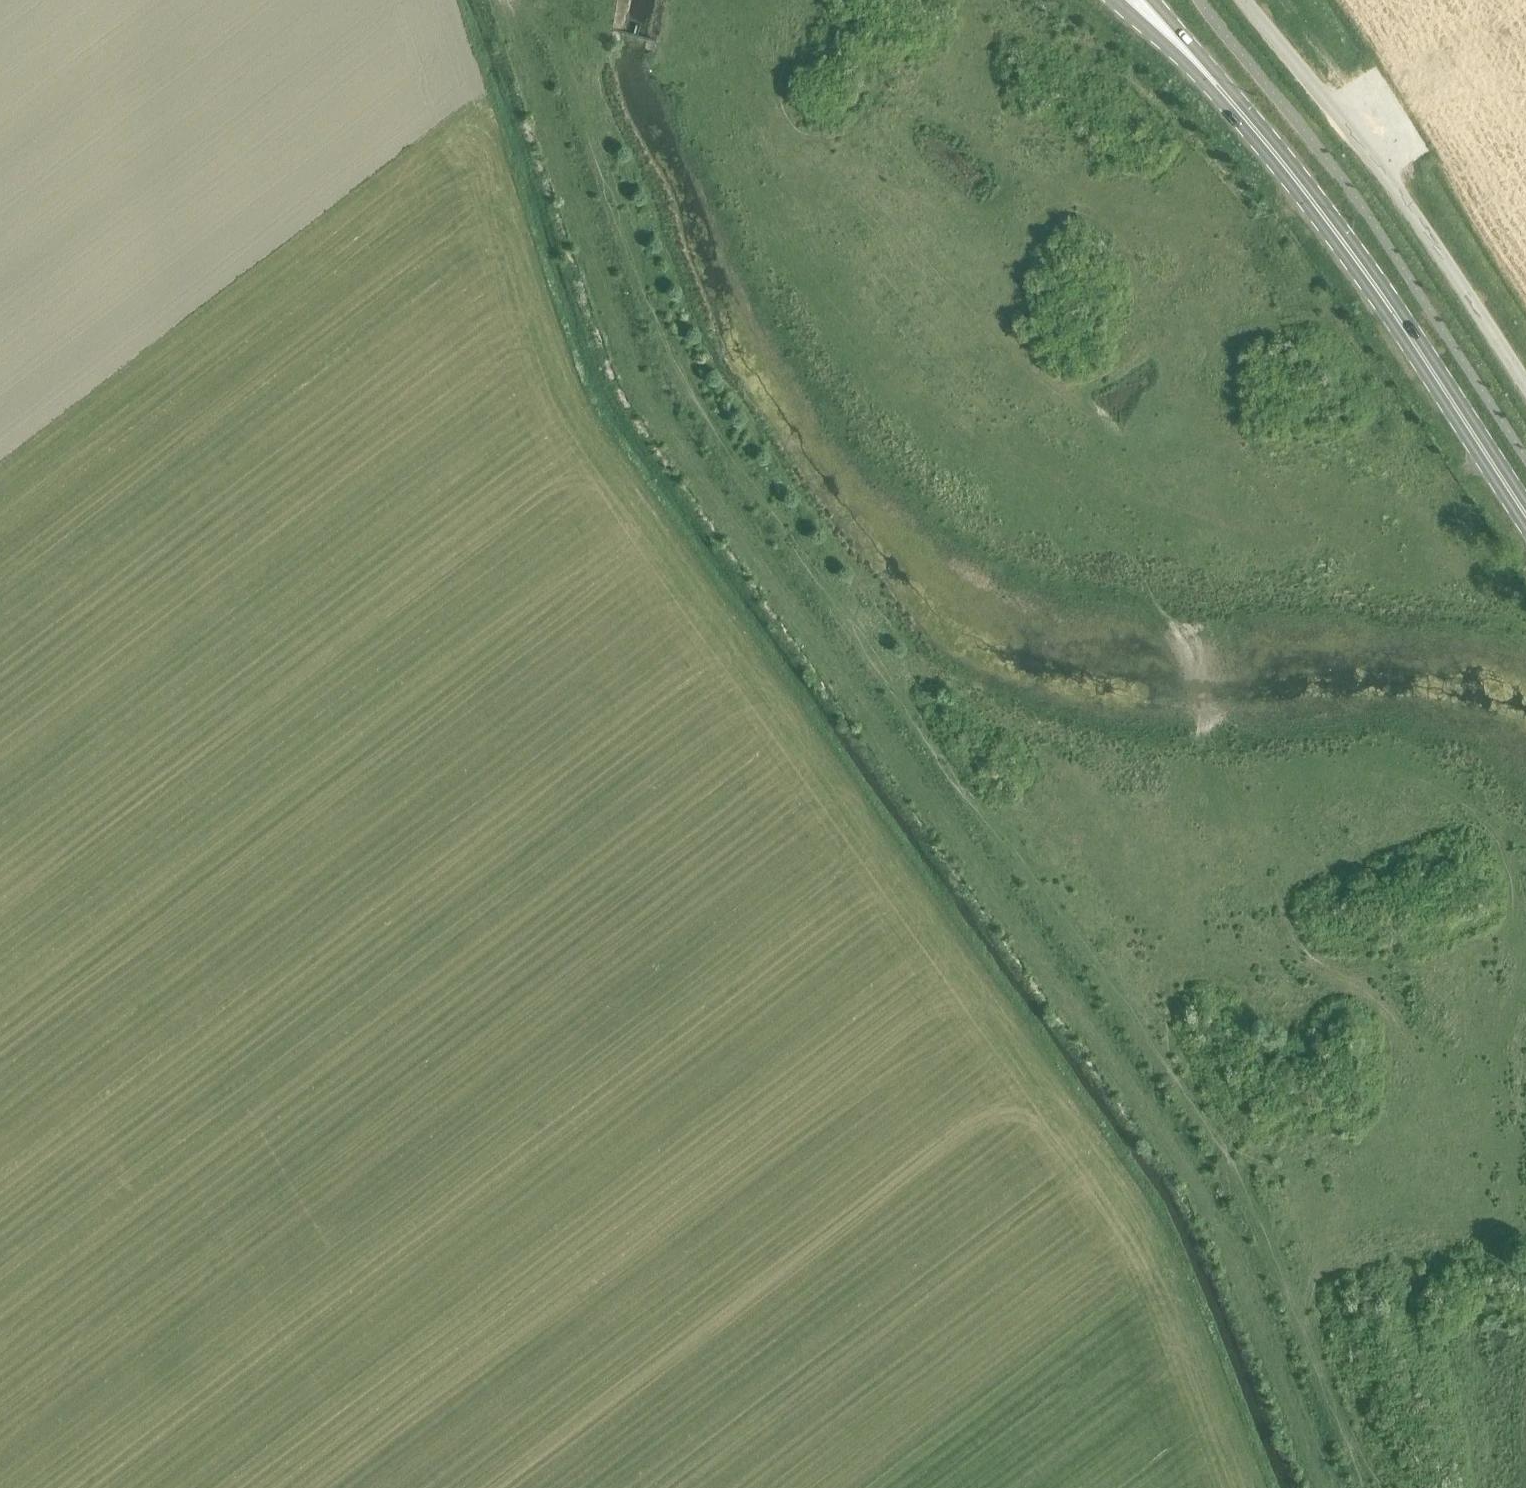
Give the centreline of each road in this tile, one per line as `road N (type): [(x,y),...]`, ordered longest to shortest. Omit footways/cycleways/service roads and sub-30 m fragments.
road 1 (primary): [(1525,517),(1384,300),(1215,87)]
road 2 (unclassified): [(1525,387),(1395,192),(1243,0)]
road 3 (primary): [(1111,0),(1215,87)]

